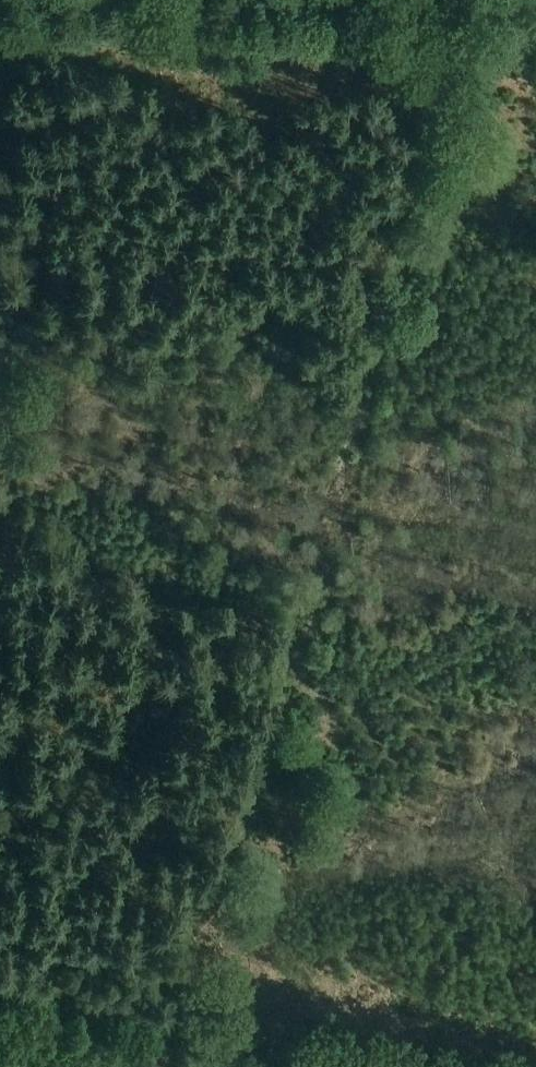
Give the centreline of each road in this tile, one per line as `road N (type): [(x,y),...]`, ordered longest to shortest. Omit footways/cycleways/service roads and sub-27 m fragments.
road 1 (track): [(460,0),(142,1066)]
road 2 (track): [(0,980),(394,1066)]

